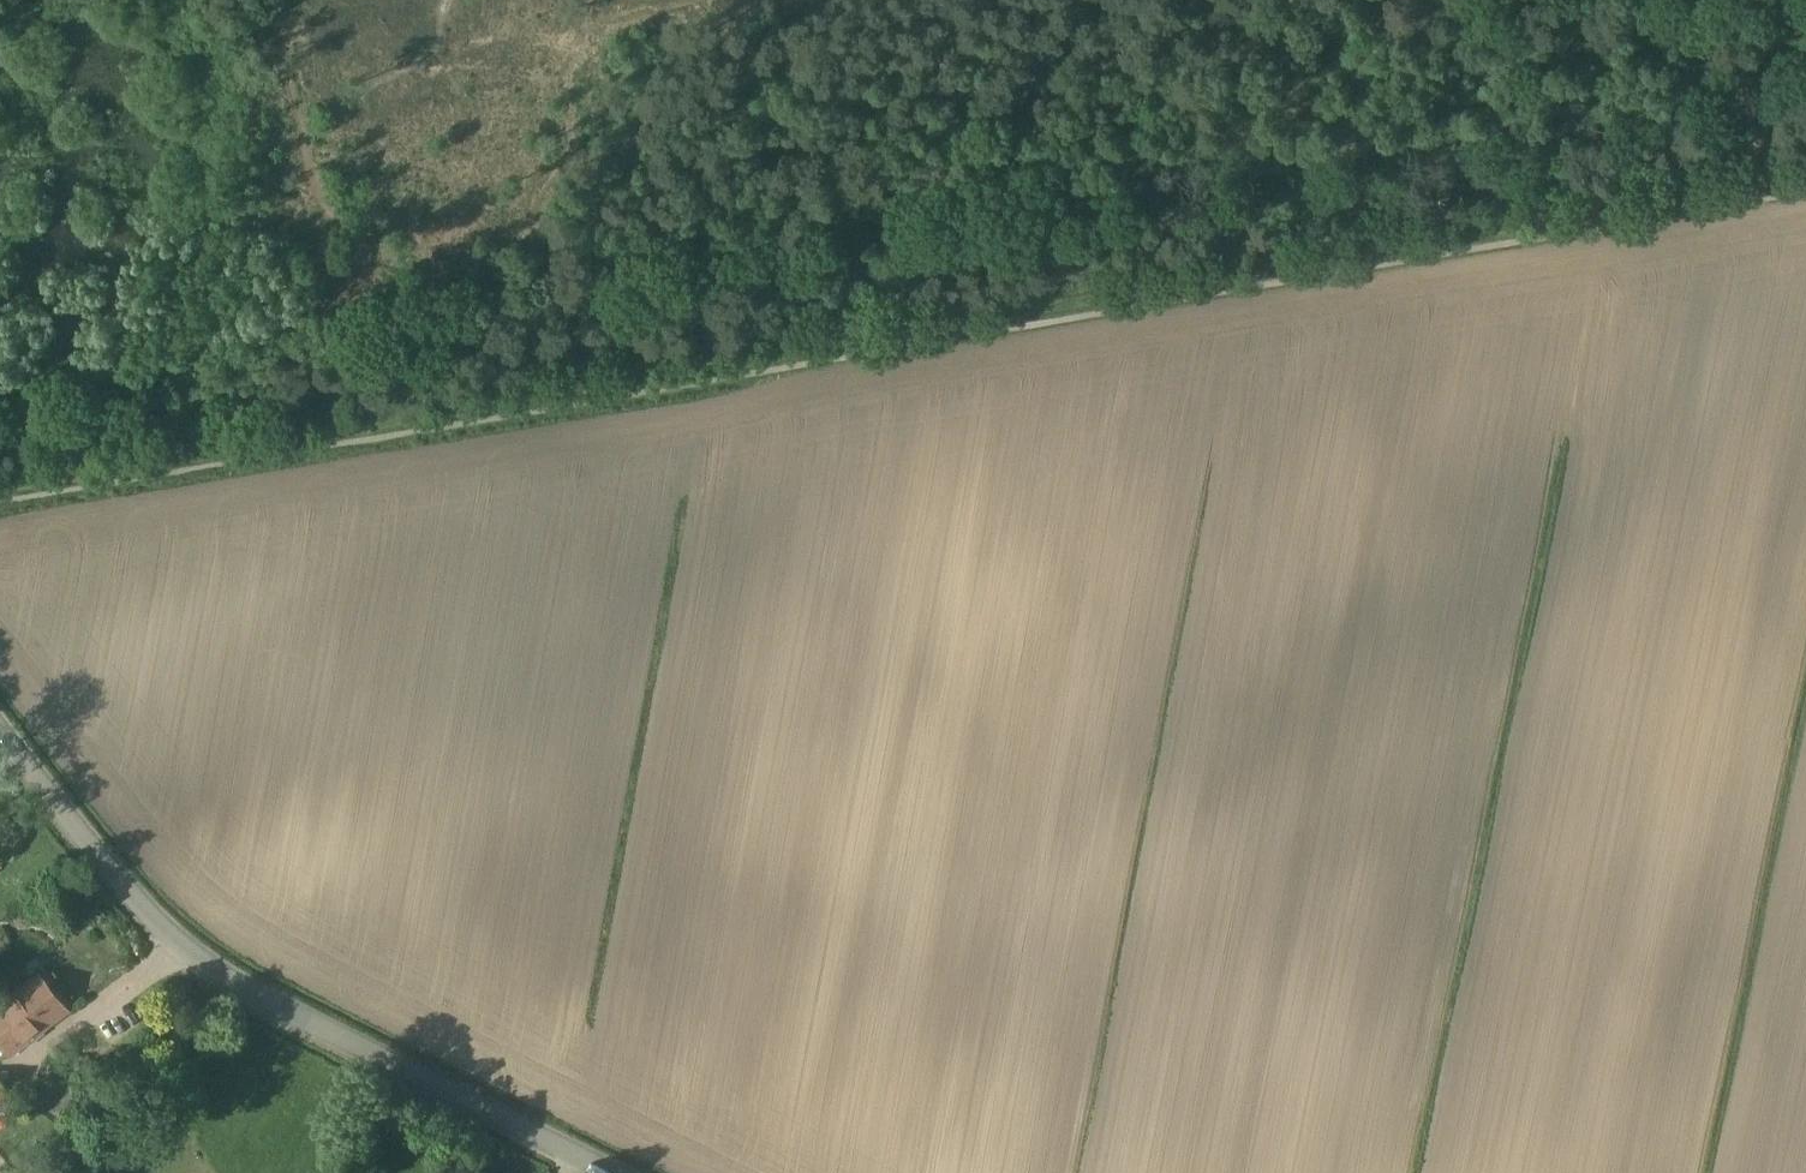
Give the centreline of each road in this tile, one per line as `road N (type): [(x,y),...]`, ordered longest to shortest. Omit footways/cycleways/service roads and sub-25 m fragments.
road 1 (track): [(0,492),(1805,177)]
road 2 (unclassified): [(613,1172),(177,945),(0,728)]

